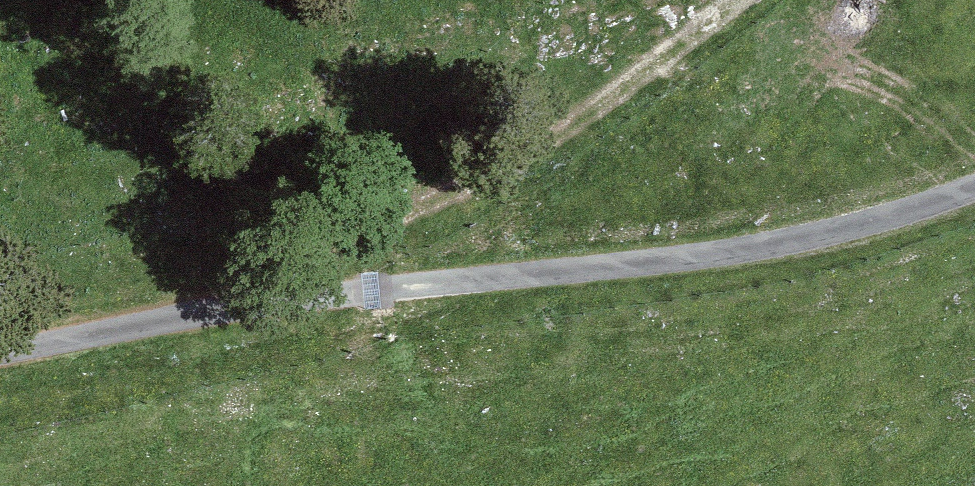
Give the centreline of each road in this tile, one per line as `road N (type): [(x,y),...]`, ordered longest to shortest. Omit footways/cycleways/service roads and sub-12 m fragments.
road 1 (unclassified): [(974,195),(870,230),(724,256),(285,301),(0,357)]
road 2 (track): [(210,316),(507,166),(738,0)]

